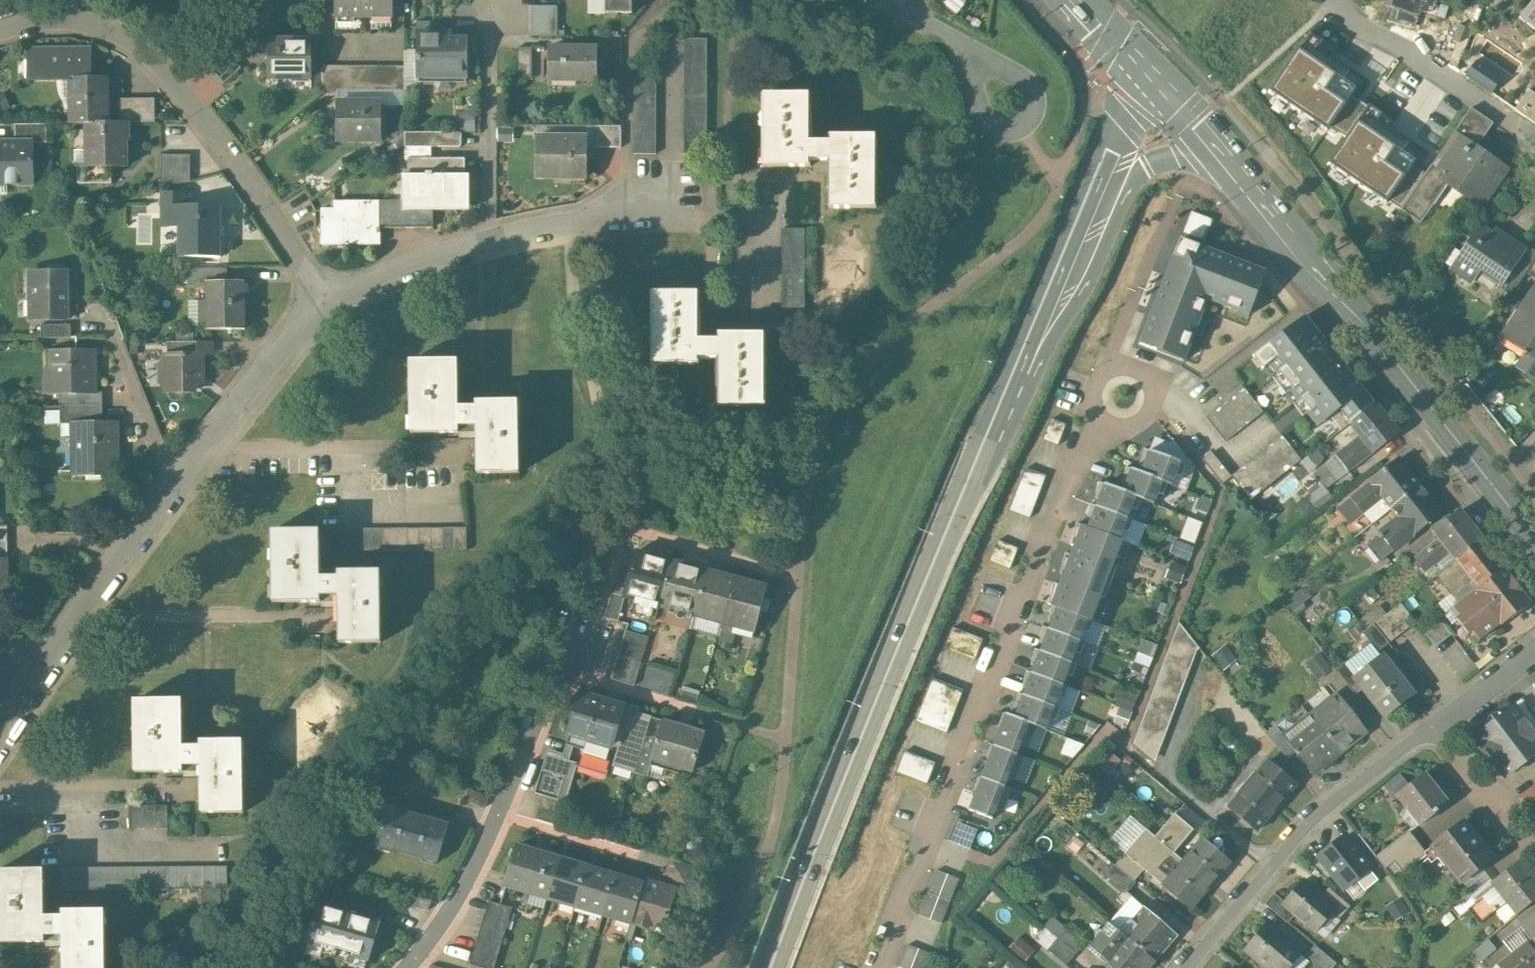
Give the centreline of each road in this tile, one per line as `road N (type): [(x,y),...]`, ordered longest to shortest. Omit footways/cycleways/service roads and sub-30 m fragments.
road 1 (primary): [(1018,375),(805,869),(771,967)]
road 2 (residential): [(880,967),(1081,452),(1122,391)]
road 3 (secondary): [(1219,156),(1534,540)]
road 4 (residential): [(36,677),(329,300)]
road 5 (residential): [(0,29),(75,22),(112,32),(146,53),(329,300)]
road 6 (residential): [(410,967),(485,850),(552,679),(582,650)]
road 7 (residential): [(1436,725),(1333,801),(1185,967)]
road 8 (primary): [(1151,77),(1018,375)]
road 9 (primary): [(1018,375),(1071,317),(1146,167),(1167,158),(1219,156)]
road 10 (residential): [(488,239),(490,25),(481,0)]
road 11 (residential): [(957,45),(1015,74),(1036,104),(1022,129),(1005,131),(980,118),(968,88)]
road 12 (residential): [(329,300),(418,259),(488,239)]
road 13 (residential): [(1436,725),(1534,849)]
road 14 (residential): [(488,239),(628,204)]
road 15 (residential): [(1534,656),(1436,725)]

